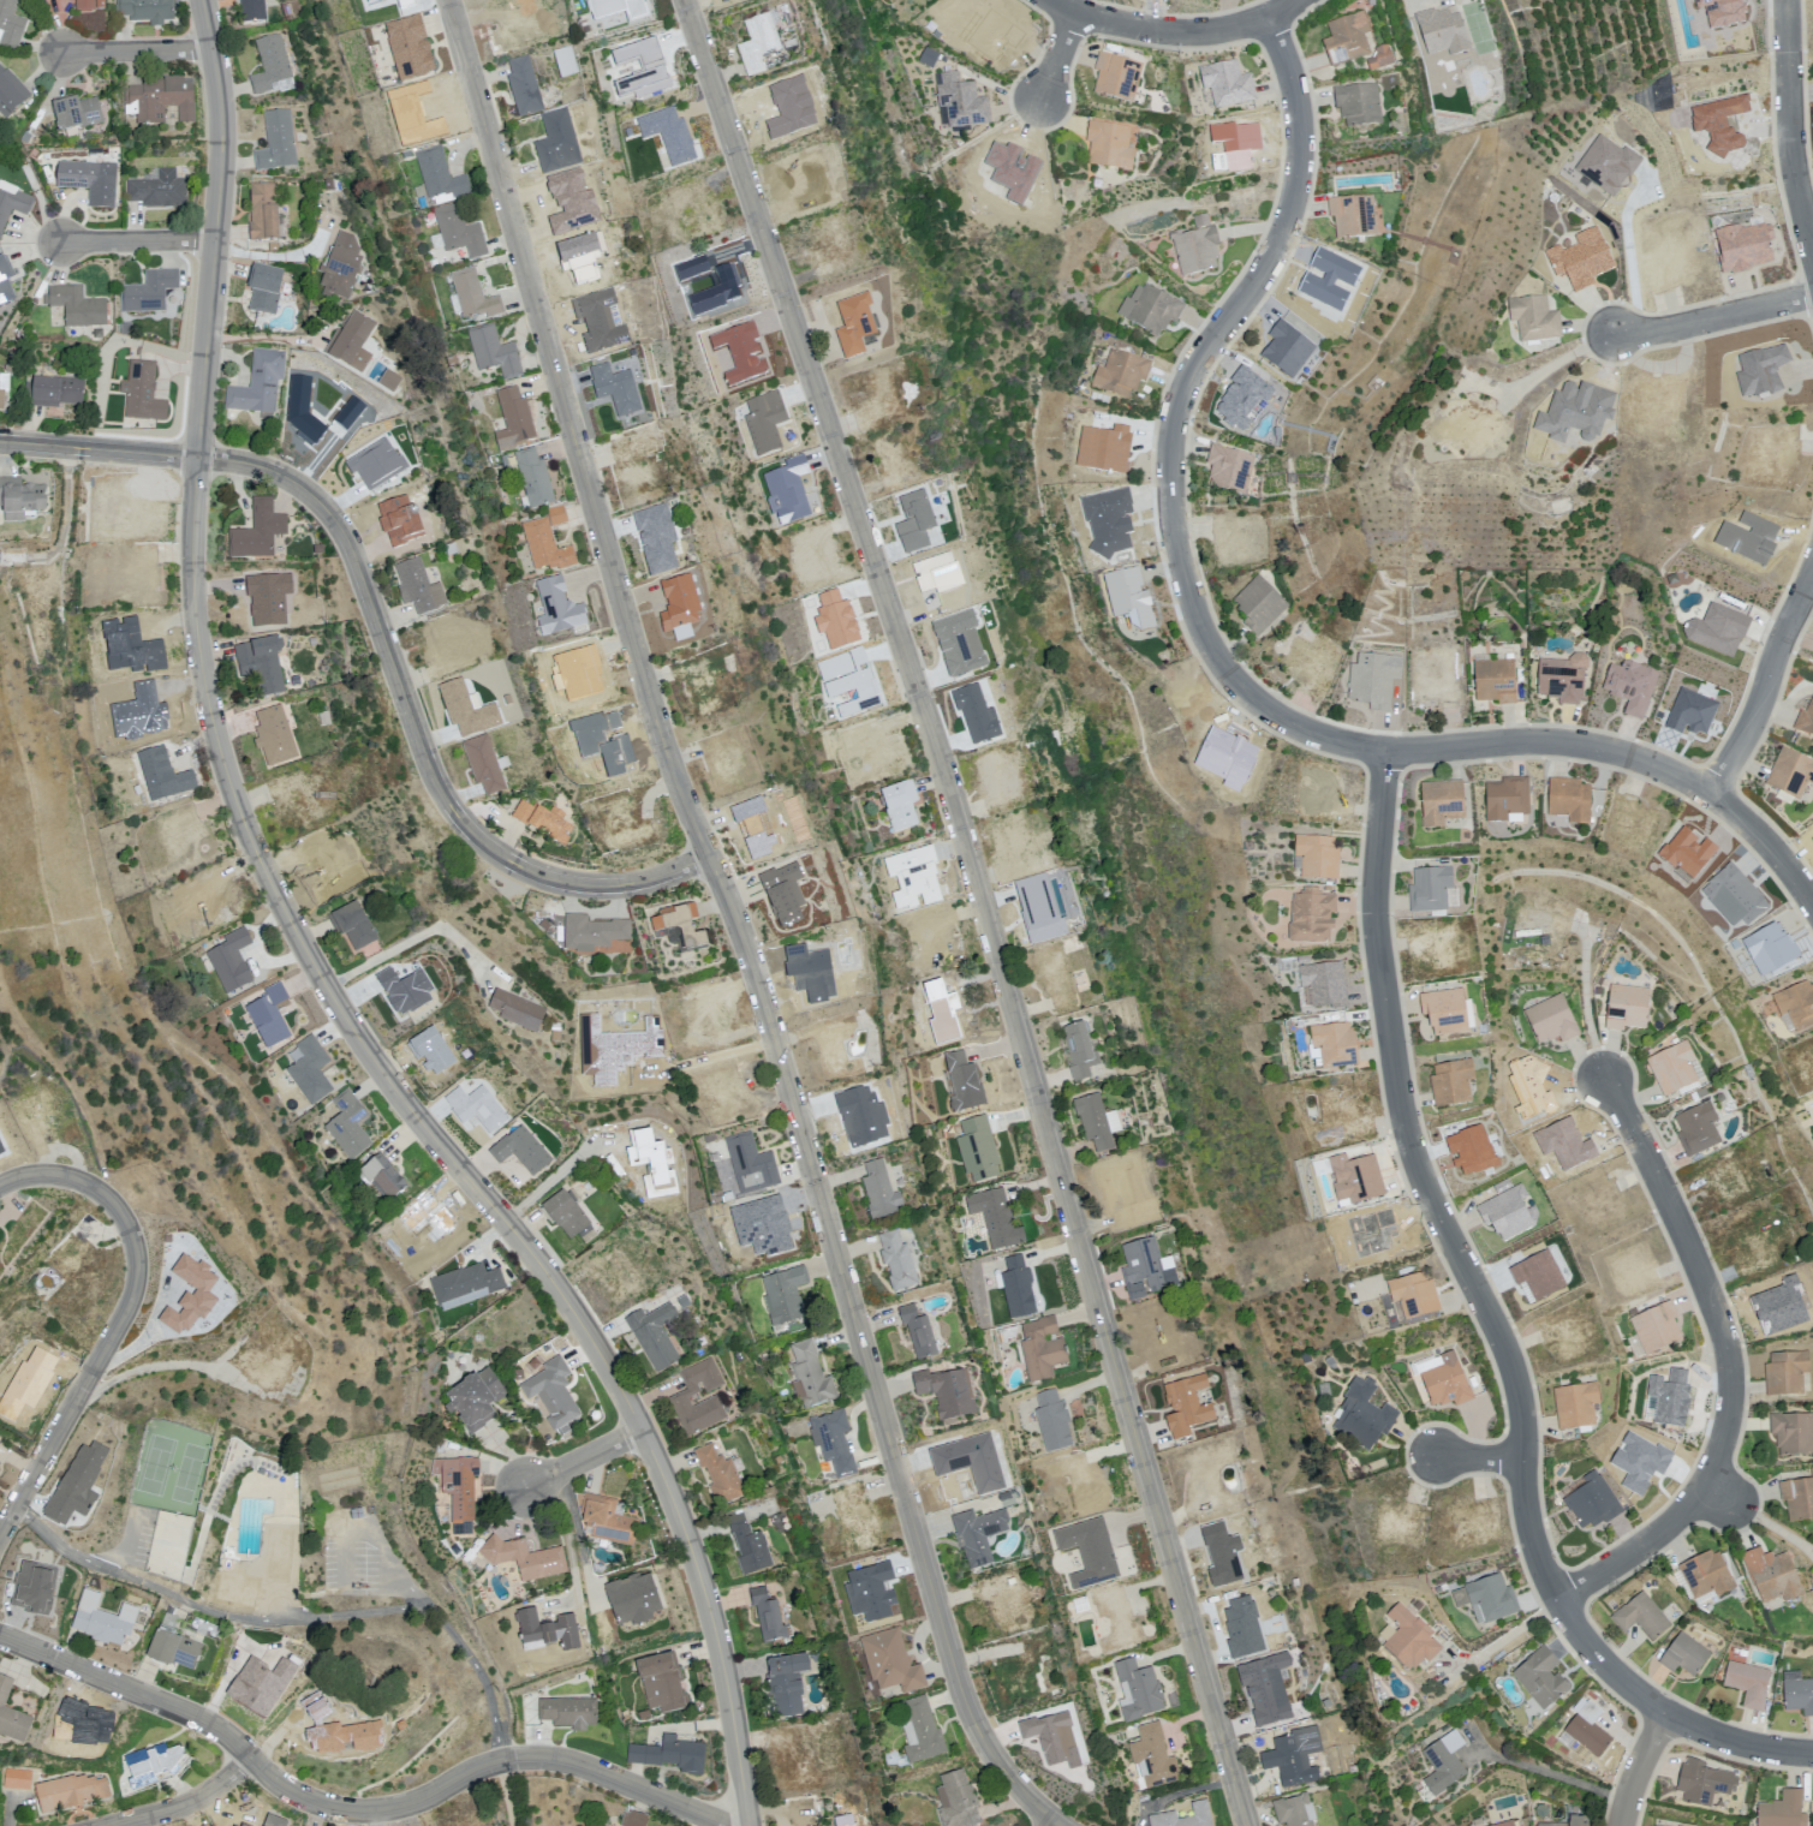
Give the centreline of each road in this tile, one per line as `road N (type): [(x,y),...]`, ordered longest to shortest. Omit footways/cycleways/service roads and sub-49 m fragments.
road 1 (residential): [(203,0),(223,148),(192,572),(220,751),(264,867),(352,1030),(574,1312),(642,1430),(718,1641),(749,1825)]
road 2 (residential): [(1059,1825),(1018,1788),(991,1746),(955,1654),(780,1040),(666,739),(451,0)]
road 3 (residential): [(1247,1825),(950,787),(684,0)]
road 4 (residential): [(1812,897),(1740,816),(1641,759),(1538,741),(1390,750),(1340,742),(1275,714),(1225,666),(1197,608),(1180,547),(1174,442),(1197,368),(1265,275),(1300,190),(1300,100),(1270,17)]
road 5 (residential): [(1670,1714),(1587,1647),(1559,1600),(1532,1523),(1522,1386),(1423,1163),(1383,919),(1390,750)]
road 6 (residential): [(0,447),(197,458),(249,469),(306,495),(335,515),(353,545),(439,777),(485,841),(571,885),(621,890),(718,864)]
road 7 (residential): [(0,1641),(195,1717),(318,1804),(370,1813),(502,1767),(542,1762),(583,1768),(727,1825)]
road 8 (residential): [(1559,1600),(1630,1558),(1712,1490),(1733,1407),(1723,1324),(1609,1078)]
road 9 (residential): [(0,1552),(125,1330),(141,1282),(125,1219),(95,1191),(50,1180),(0,1192)]
road 10 (residential): [(1812,238),(1794,149),(1789,0)]
road 11 (residential): [(1711,793),(1760,715),(1812,581)]
road 12 (residential): [(1056,0),(1108,22),(1174,32),(1227,30),(1270,17)]
road 13 (residential): [(1812,296),(1616,335)]
road 14 (residential): [(61,241),(216,238)]
road 15 (residential): [(123,1825),(193,1806),(260,1767)]
road 16 (residential): [(64,53),(213,47)]
road 17 (residential): [(1670,1714),(1748,1744),(1812,1752)]
road 18 (residential): [(642,1430),(524,1487)]
road 19 (residential): [(1621,1825),(1642,1758),(1670,1714)]

